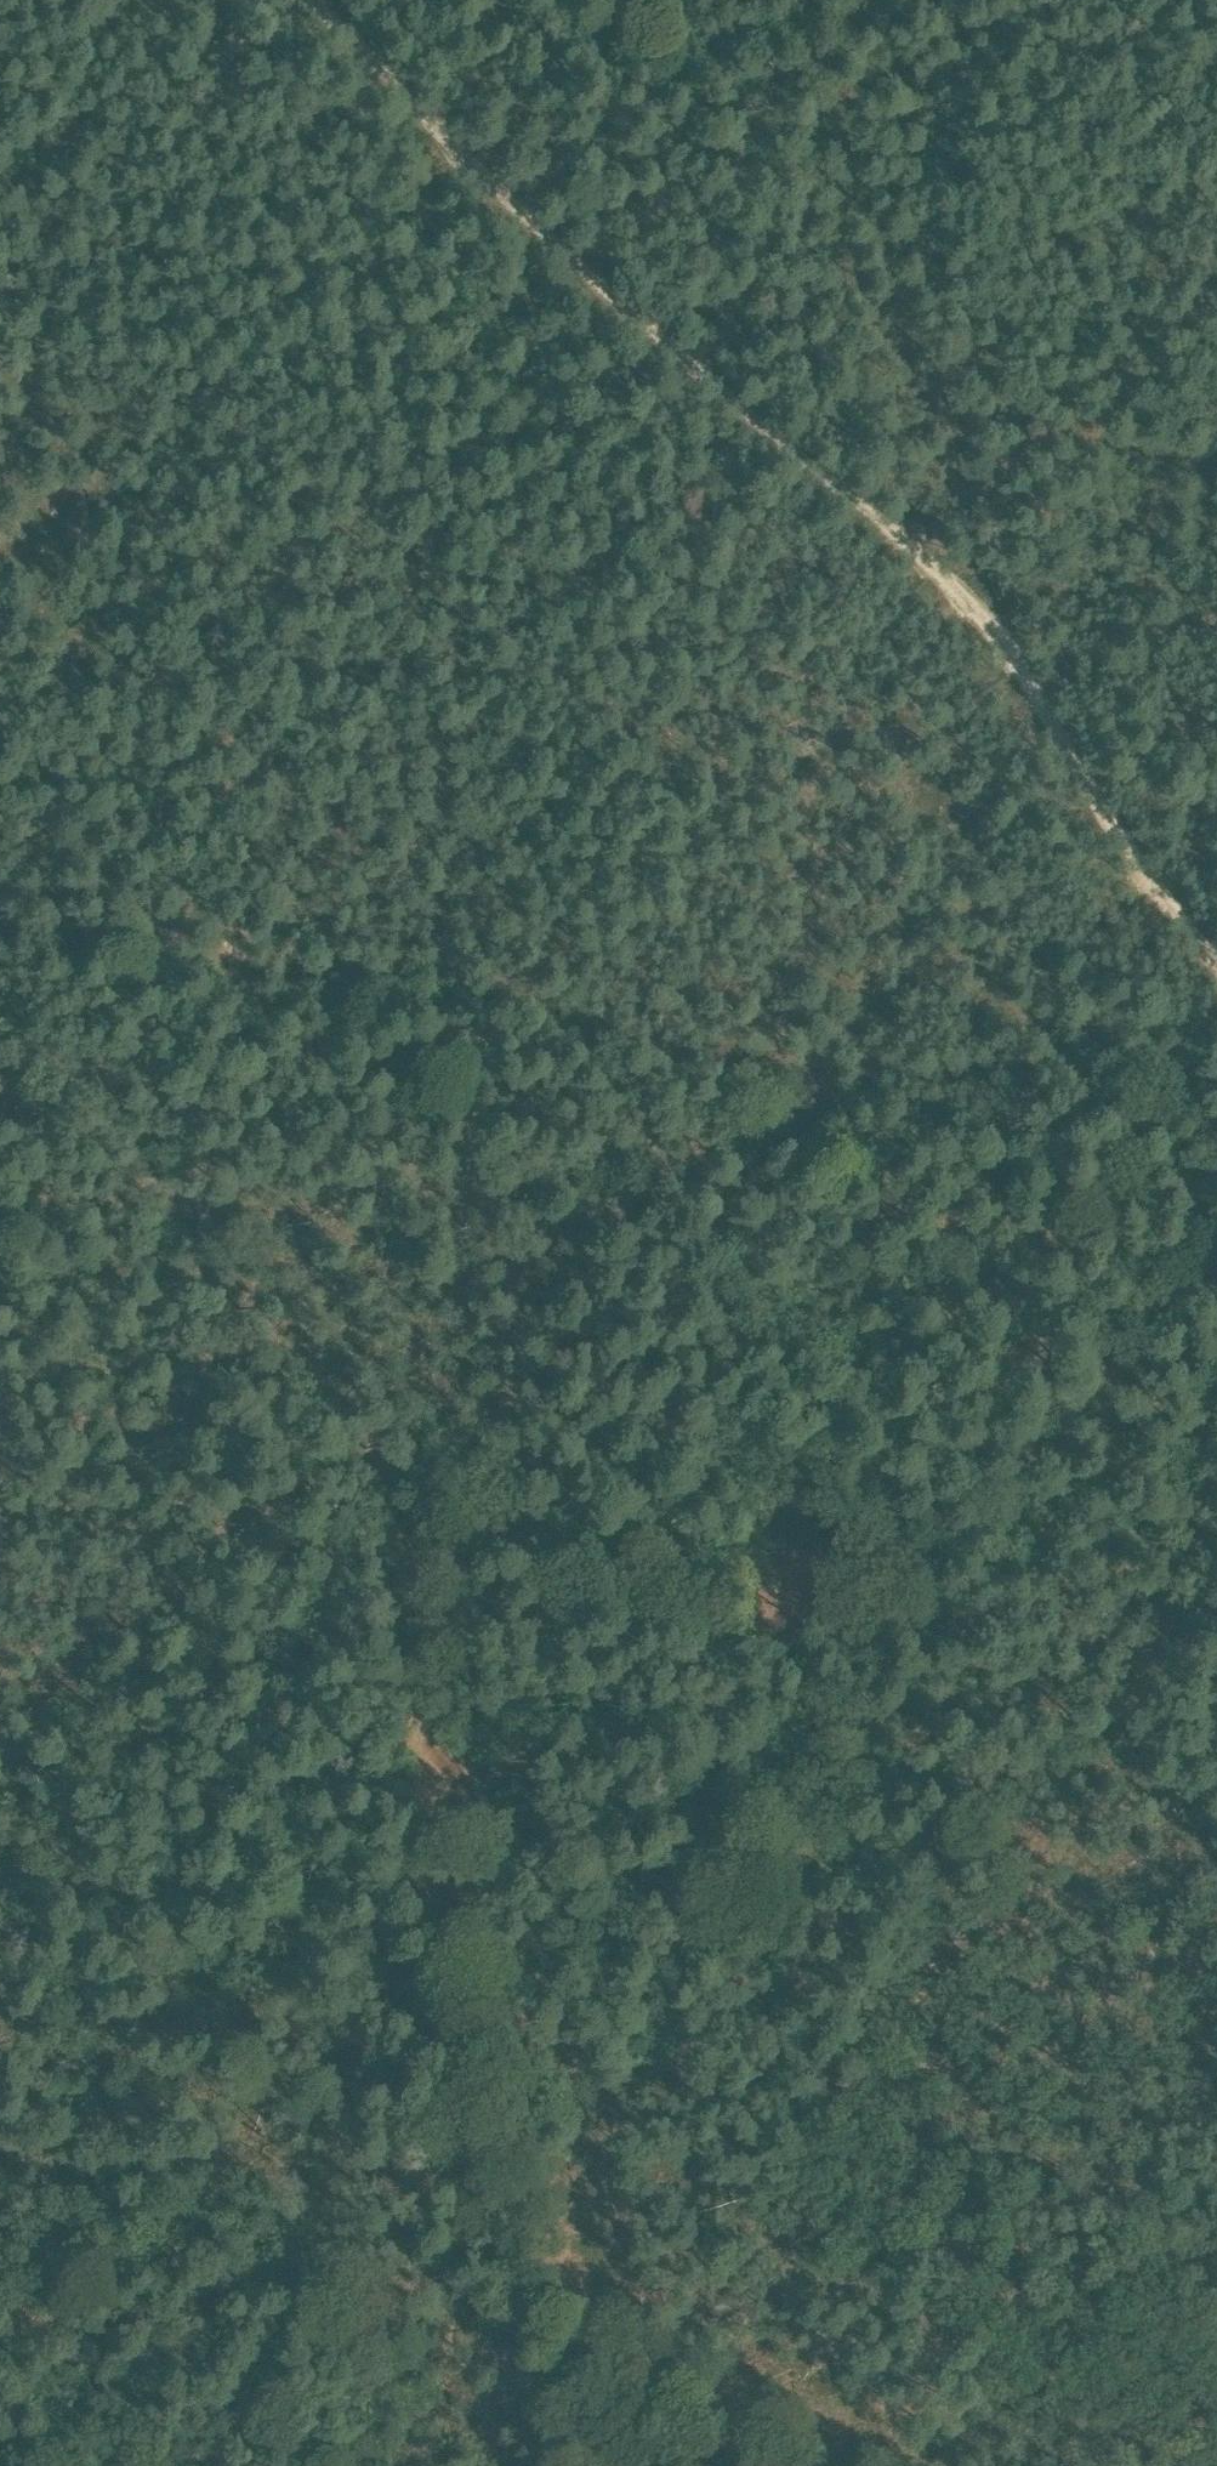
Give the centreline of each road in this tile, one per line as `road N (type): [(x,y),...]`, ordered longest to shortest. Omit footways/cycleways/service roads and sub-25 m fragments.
road 1 (track): [(1216,1474),(1150,1550),(1109,1573),(1066,1582),(834,1570),(633,1579),(509,1543),(480,1546),(412,1594),(401,1625),(450,1972),(459,2180),(515,2291),(622,2386),(664,2409)]
road 2 (track): [(299,0),(688,376),(994,635),(1188,953),(1216,987)]
road 3 (track): [(664,2409),(524,2465)]

